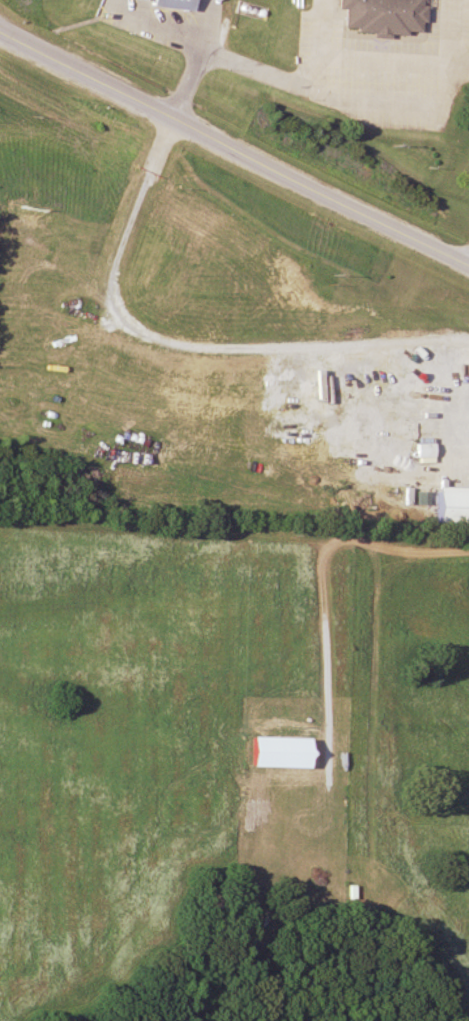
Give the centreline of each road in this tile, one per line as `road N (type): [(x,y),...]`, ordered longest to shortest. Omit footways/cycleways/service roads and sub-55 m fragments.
road 1 (residential): [(0,34),(468,266)]

